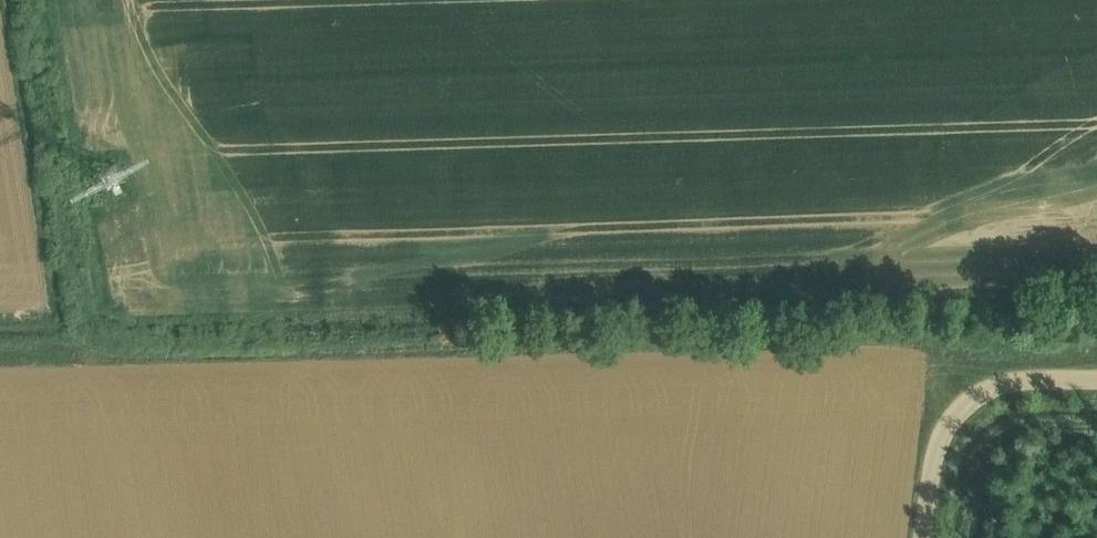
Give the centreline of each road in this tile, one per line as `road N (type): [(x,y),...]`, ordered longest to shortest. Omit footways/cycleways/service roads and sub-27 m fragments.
road 1 (unclassified): [(933,537),(943,464),(968,405),(1007,380),(1096,377)]

